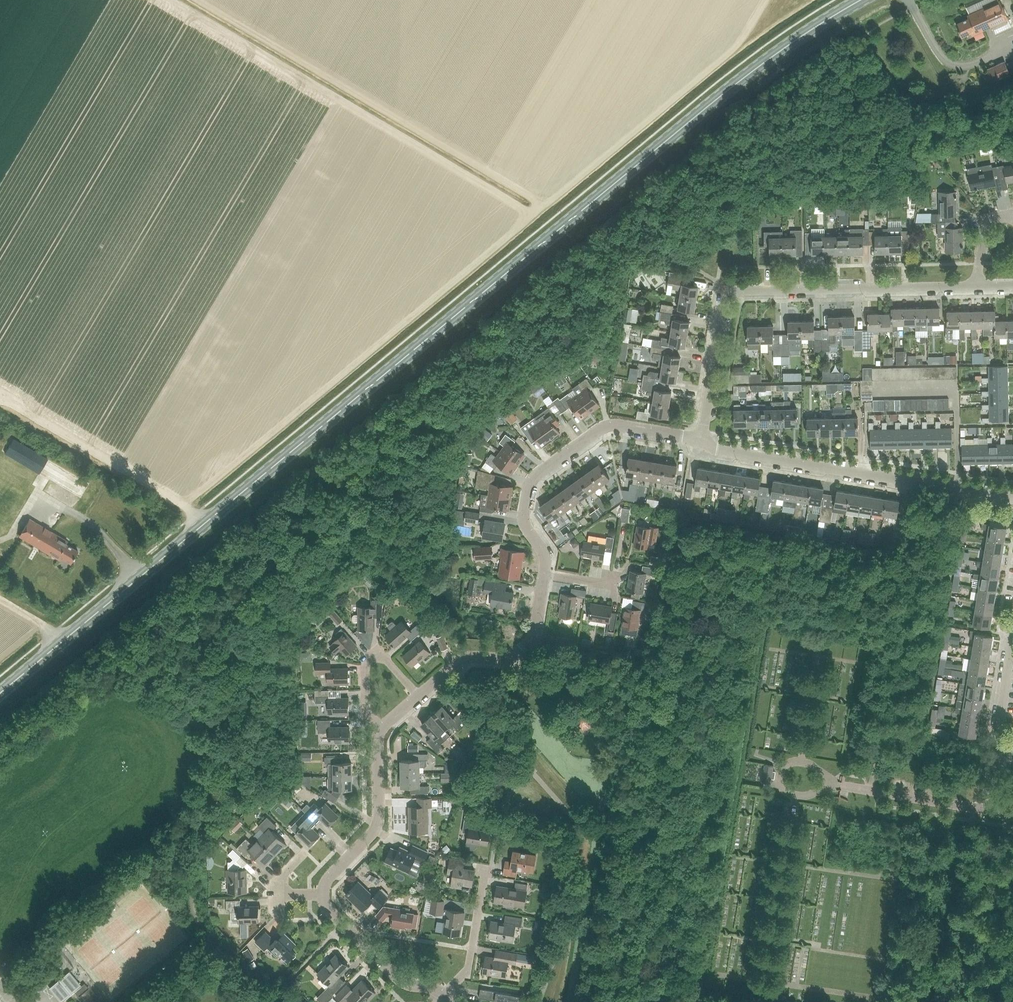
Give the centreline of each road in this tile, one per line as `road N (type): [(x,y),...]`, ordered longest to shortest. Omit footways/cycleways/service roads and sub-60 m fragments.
road 1 (primary): [(0,693),(707,107),(860,0)]
road 2 (residential): [(698,442),(727,291),(978,286)]
road 3 (residential): [(698,442),(1012,499)]
road 4 (residential): [(544,574),(545,556),(524,520),(536,475),(608,425),(698,442)]
road 5 (residential): [(419,696),(460,660),(507,658),(524,647),(535,631),(544,574)]
road 6 (residential): [(323,894),(377,825),(382,728)]
road 7 (residential): [(443,995),(468,970),(498,828)]
road 8 (residential): [(443,995),(401,981),(329,912),(323,894)]
road 9 (residential): [(382,728),(365,712),(364,663),(378,651),(419,696)]
road 10 (residential): [(841,786),(985,810)]
road 11 (residential): [(993,762),(1012,638)]

